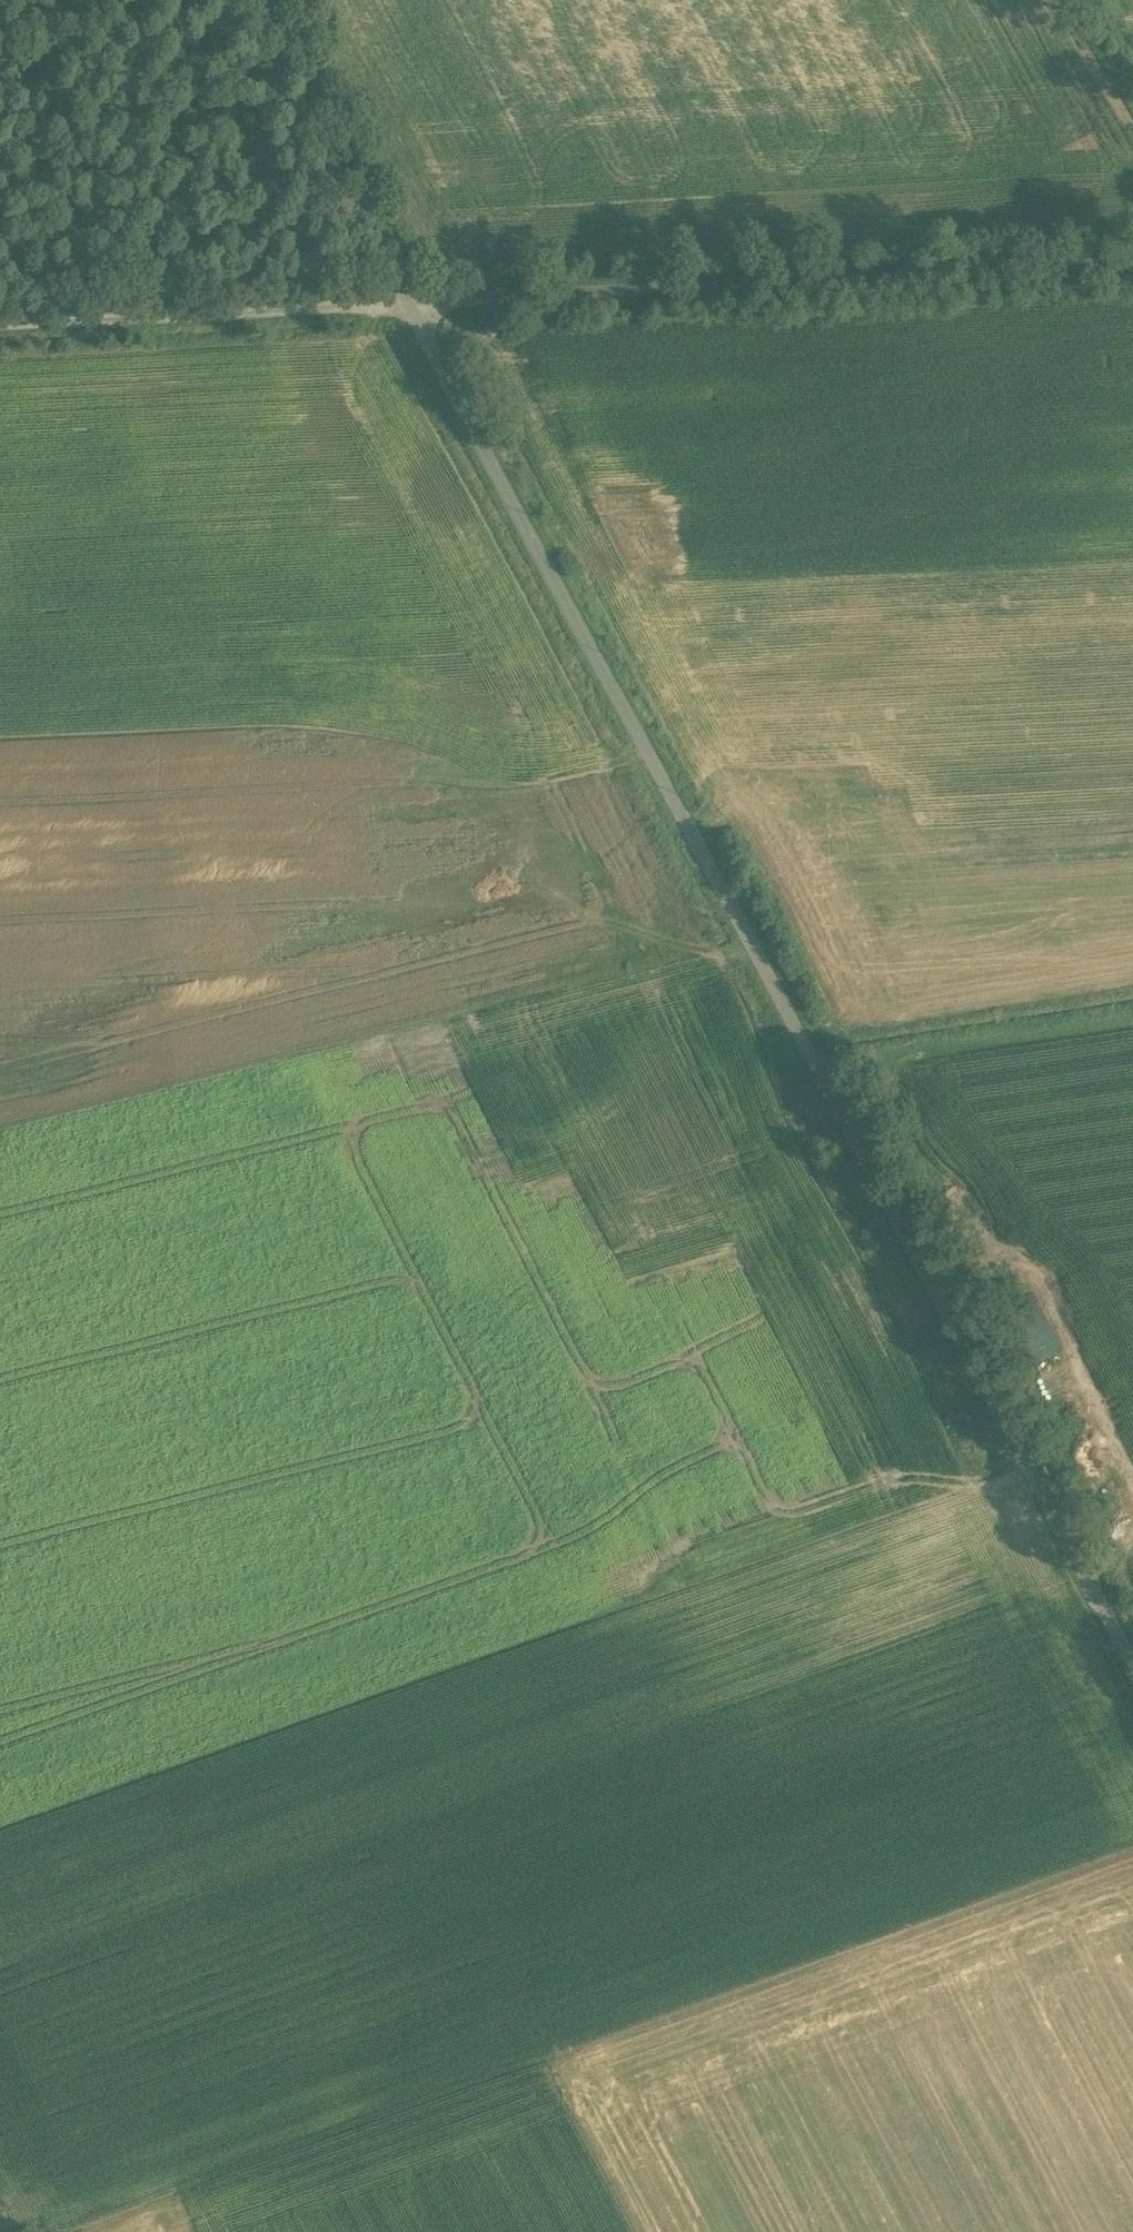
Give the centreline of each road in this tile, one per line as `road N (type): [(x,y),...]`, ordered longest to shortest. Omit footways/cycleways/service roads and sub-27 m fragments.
road 1 (unclassified): [(1132,1655),(414,286)]
road 2 (unclassified): [(1132,250),(414,286)]
road 3 (track): [(414,286),(0,312)]
road 4 (unclassified): [(414,286),(259,0)]

